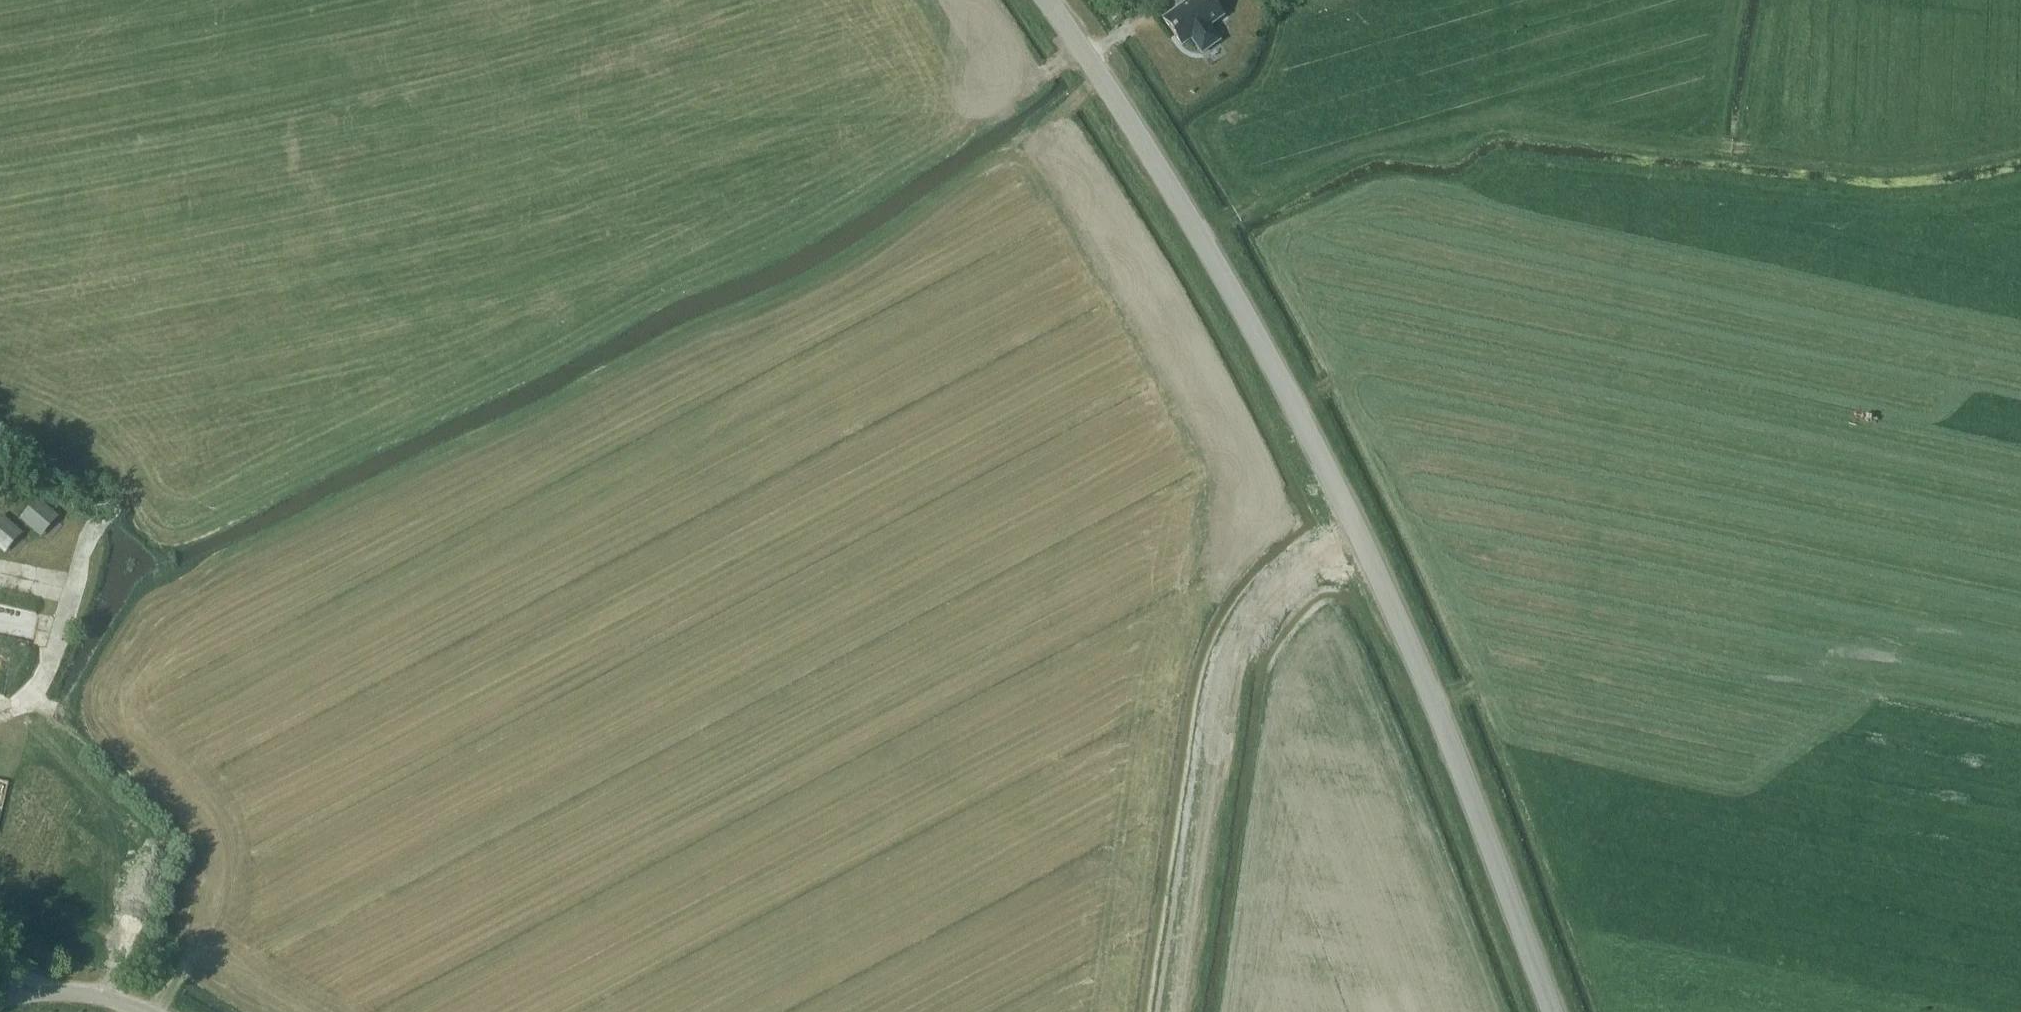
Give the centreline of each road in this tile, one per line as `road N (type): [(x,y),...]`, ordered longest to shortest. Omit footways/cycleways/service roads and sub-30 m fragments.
road 1 (tertiary): [(1552,1011),(1456,757),(1359,536),(1203,242),(1048,0)]
road 2 (unclassified): [(0,997),(39,989),(143,1011)]

